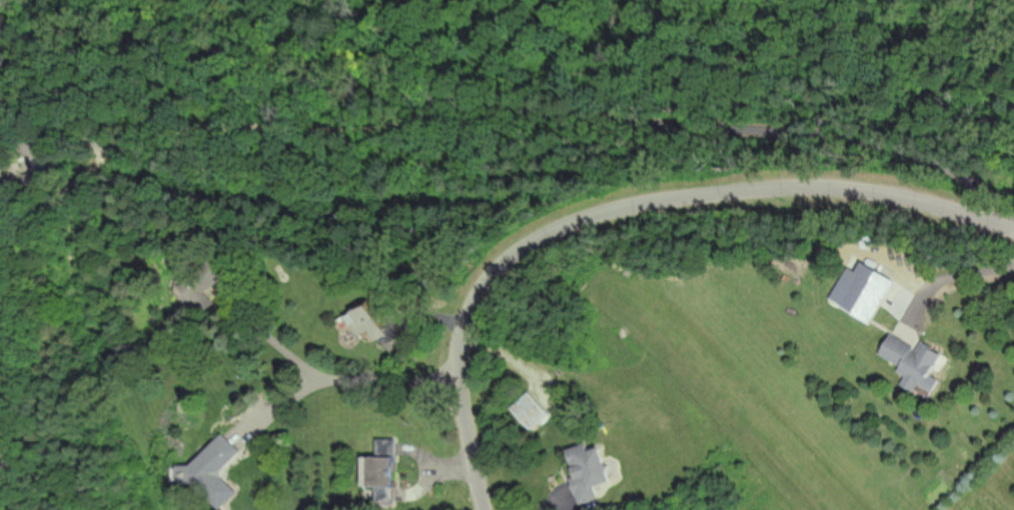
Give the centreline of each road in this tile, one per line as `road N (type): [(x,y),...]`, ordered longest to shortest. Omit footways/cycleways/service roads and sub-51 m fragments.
road 1 (residential): [(0,45),(125,39),(259,56),(418,95),(437,108),(476,105),(855,141),(964,174),(1013,215)]
road 2 (residential): [(492,509),(472,415),(469,354),(477,318),(512,270),(578,228),(675,204),(834,193),(946,209),(1013,230)]
road 3 (residential): [(437,108),(431,121),(394,133),(203,131),(129,153),(43,226),(10,277),(0,311)]

